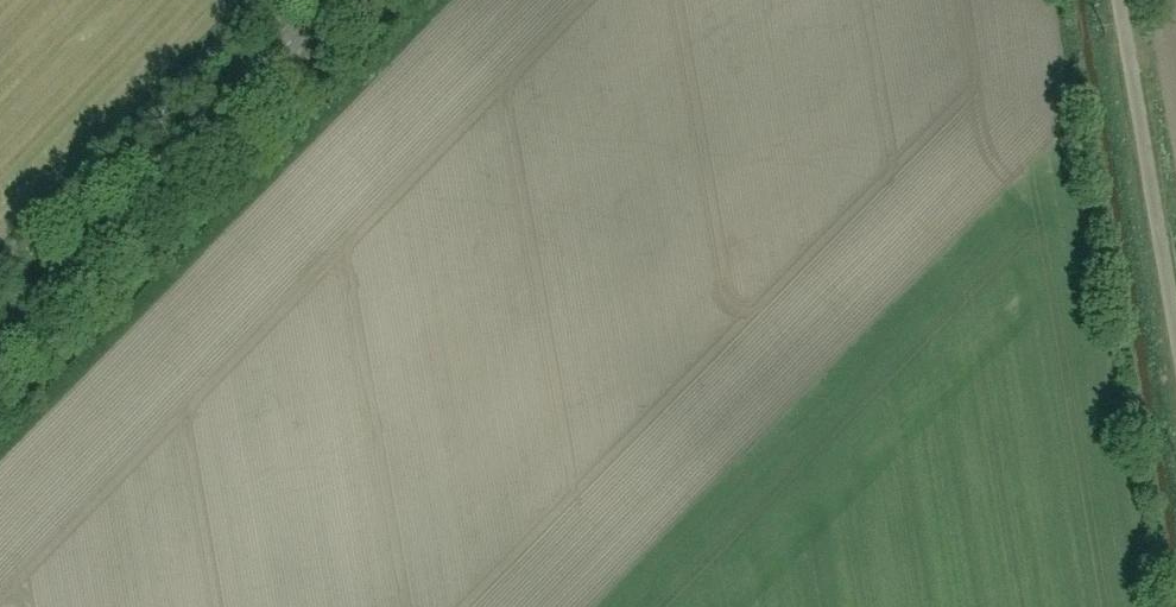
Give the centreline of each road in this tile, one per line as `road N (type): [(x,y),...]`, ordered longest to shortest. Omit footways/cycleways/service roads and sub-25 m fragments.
road 1 (tertiary): [(340,0),(0,348)]
road 2 (residential): [(1175,363),(1112,0)]

